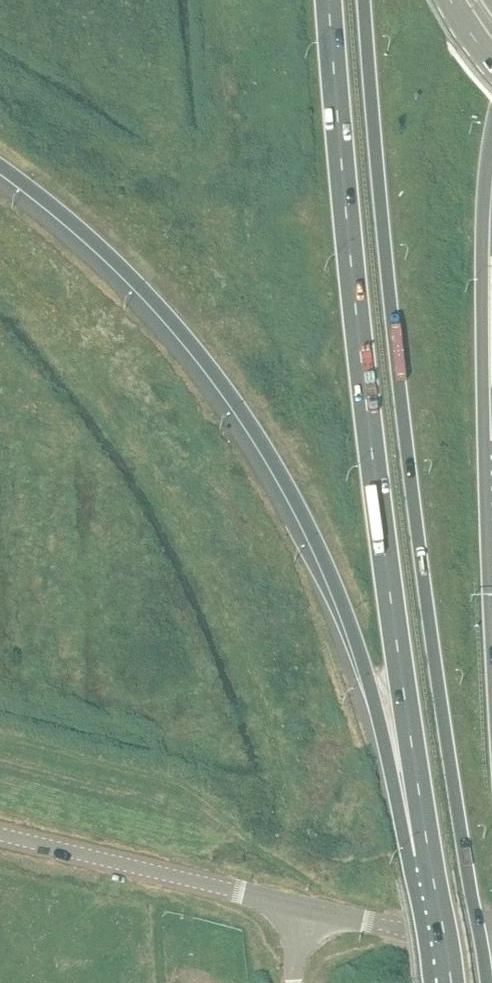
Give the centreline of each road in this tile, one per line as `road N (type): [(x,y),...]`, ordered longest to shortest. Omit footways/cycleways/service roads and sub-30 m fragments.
road 1 (motorway): [(484,982),(393,346),(364,0)]
road 2 (motorway): [(327,0),(359,352),(427,855)]
road 3 (motorway): [(0,166),(94,237),(186,338),(262,445),(343,608),(427,855)]
road 4 (track): [(0,735),(158,775),(304,875),(329,914)]
road 5 (trunk): [(491,440),(482,323),(491,128)]
road 6 (unclassified): [(298,907),(0,834)]
road 7 (unclassified): [(491,949),(298,907)]
road 8 (trunk): [(427,855),(449,982)]

